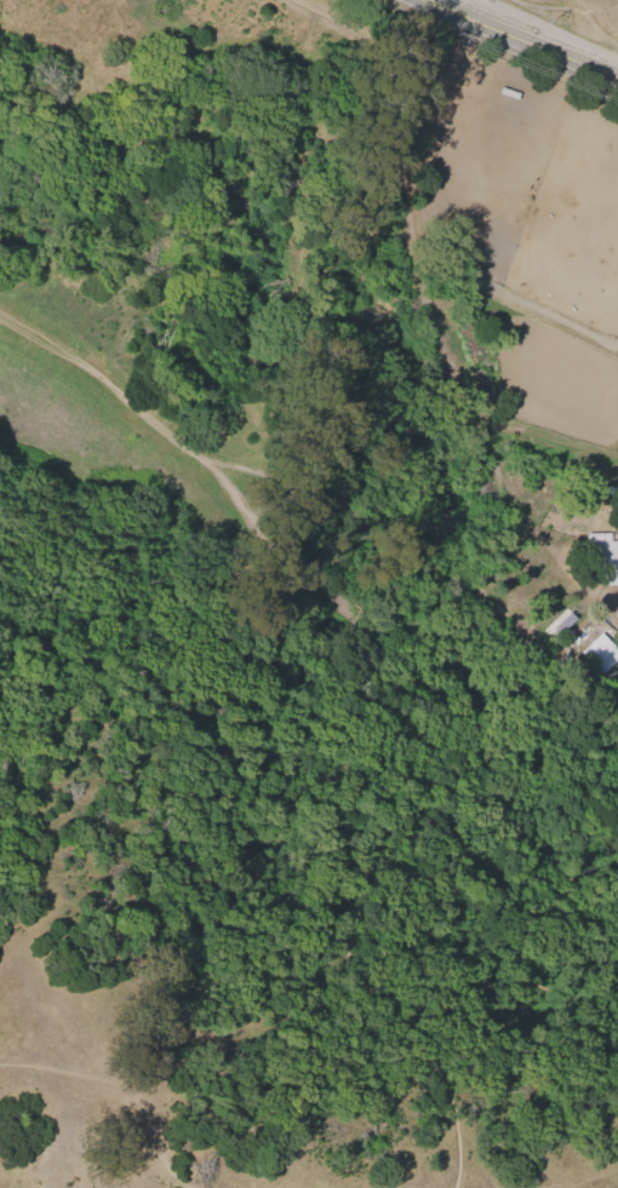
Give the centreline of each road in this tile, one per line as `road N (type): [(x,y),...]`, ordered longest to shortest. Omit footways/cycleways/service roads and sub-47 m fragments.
road 1 (secondary): [(617,72),(429,0)]

